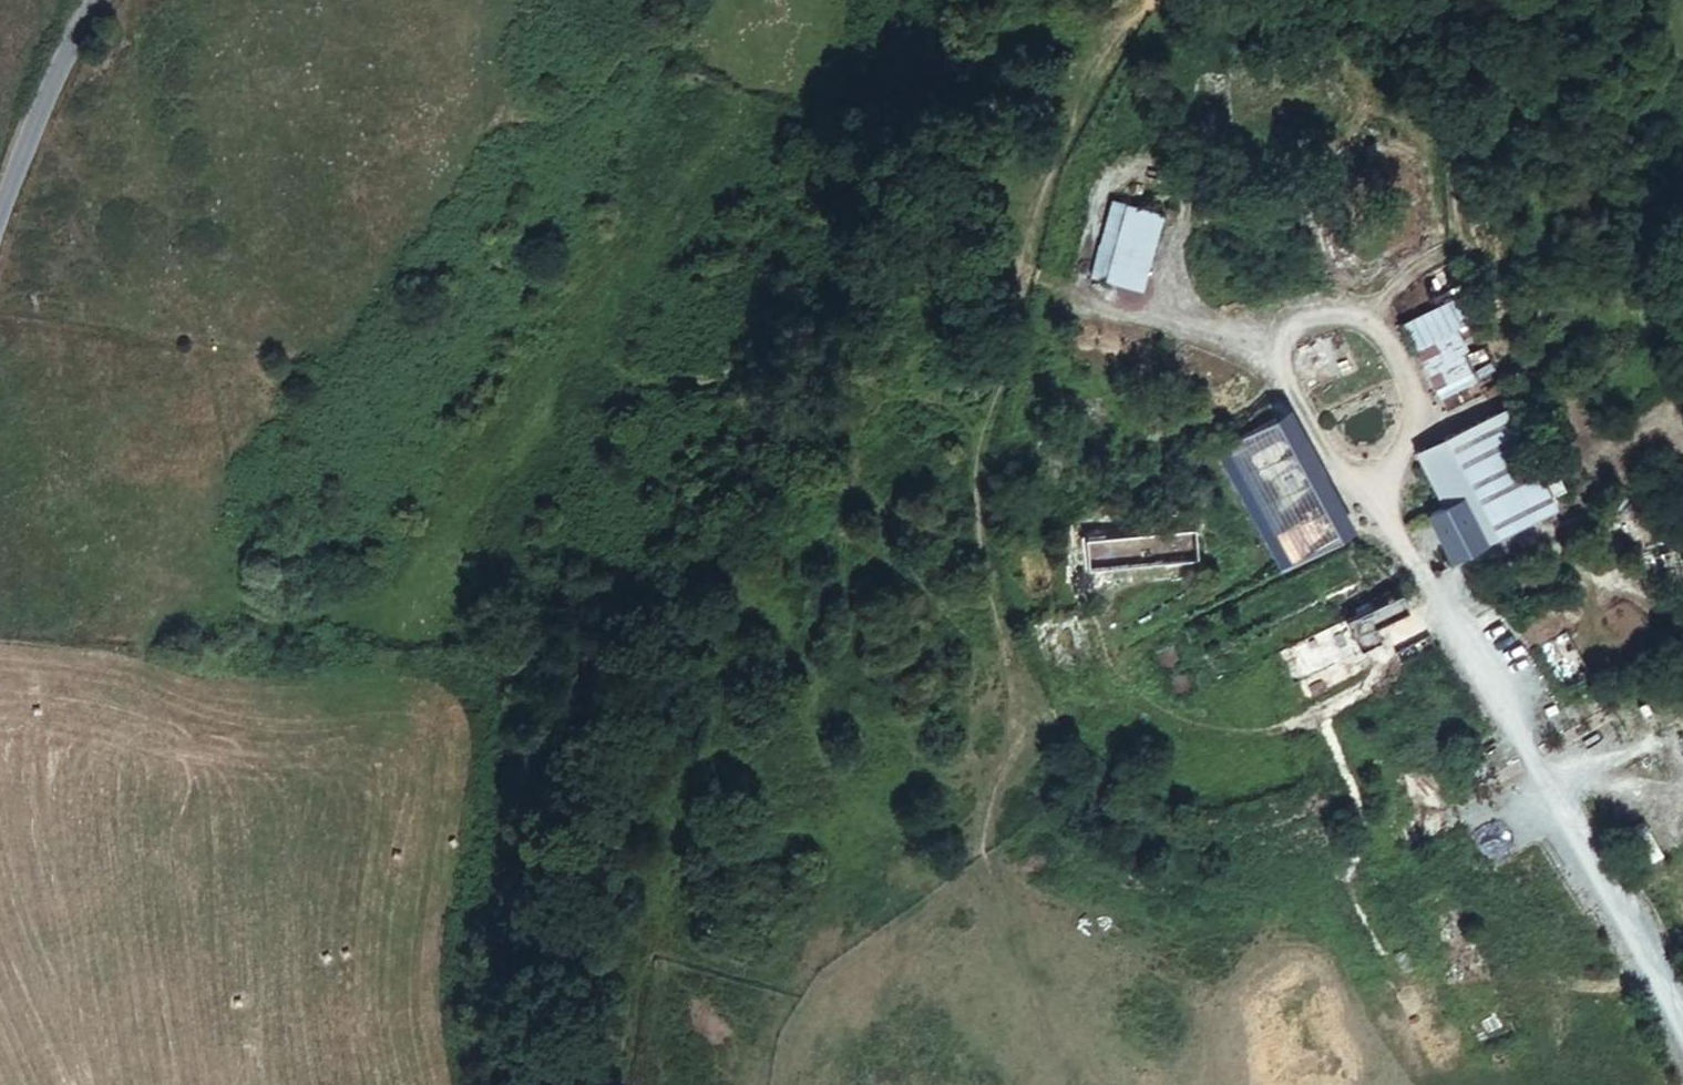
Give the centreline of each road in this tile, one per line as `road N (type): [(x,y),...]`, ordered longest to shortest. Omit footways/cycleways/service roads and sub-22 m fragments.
road 1 (unclassified): [(0,215),(43,108),(100,0)]

